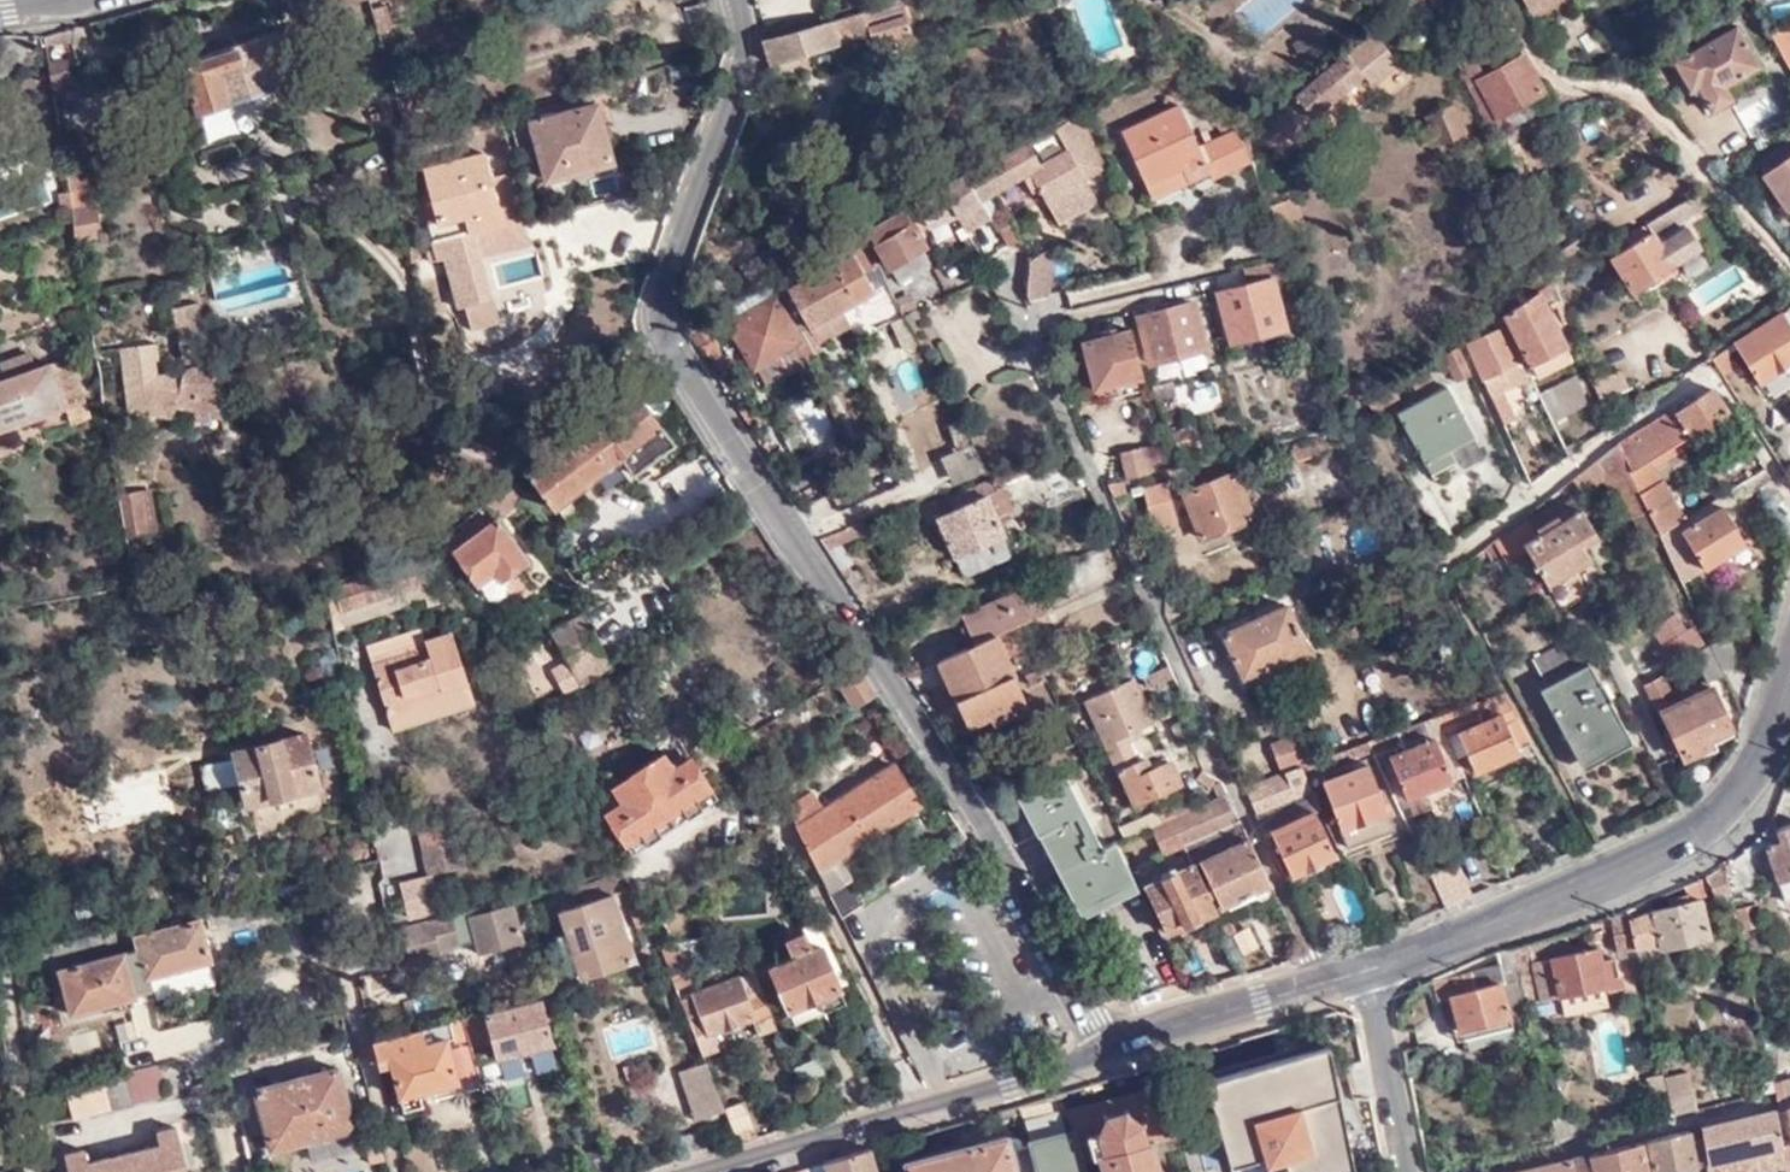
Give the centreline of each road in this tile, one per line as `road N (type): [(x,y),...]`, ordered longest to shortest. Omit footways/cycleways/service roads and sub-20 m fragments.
road 1 (residential): [(736,0),(746,61),(668,275),(665,340),(955,780),(1112,1049)]
road 2 (tertiary): [(1789,682),(1771,741),(1715,818),(1667,848),(1369,968)]
road 3 (tertiary): [(1112,1049),(699,1171)]
road 4 (tertiary): [(1369,968),(1112,1049)]
road 5 (tertiary): [(1408,1171),(1369,968)]

